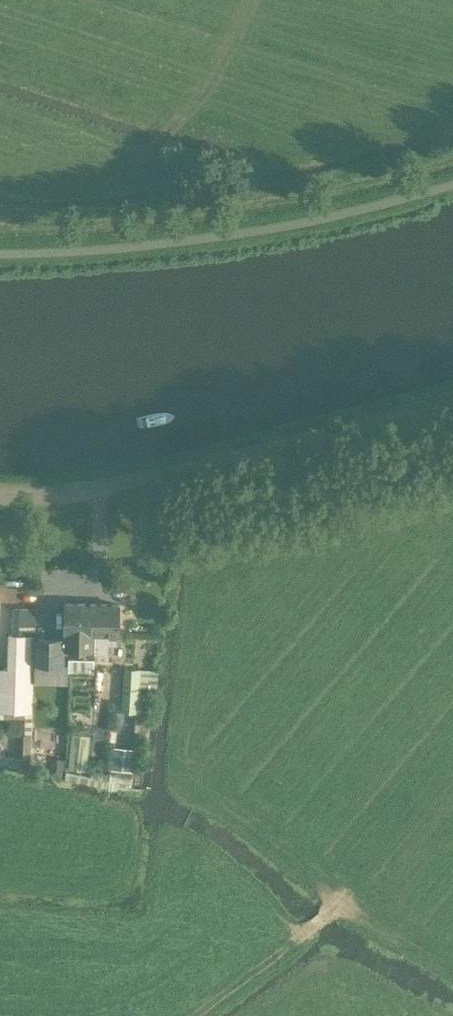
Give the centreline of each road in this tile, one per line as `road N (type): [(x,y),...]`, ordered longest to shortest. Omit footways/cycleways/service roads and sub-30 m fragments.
road 1 (unclassified): [(0,498),(123,487),(452,402)]
road 2 (track): [(156,147),(218,59),(248,0)]

